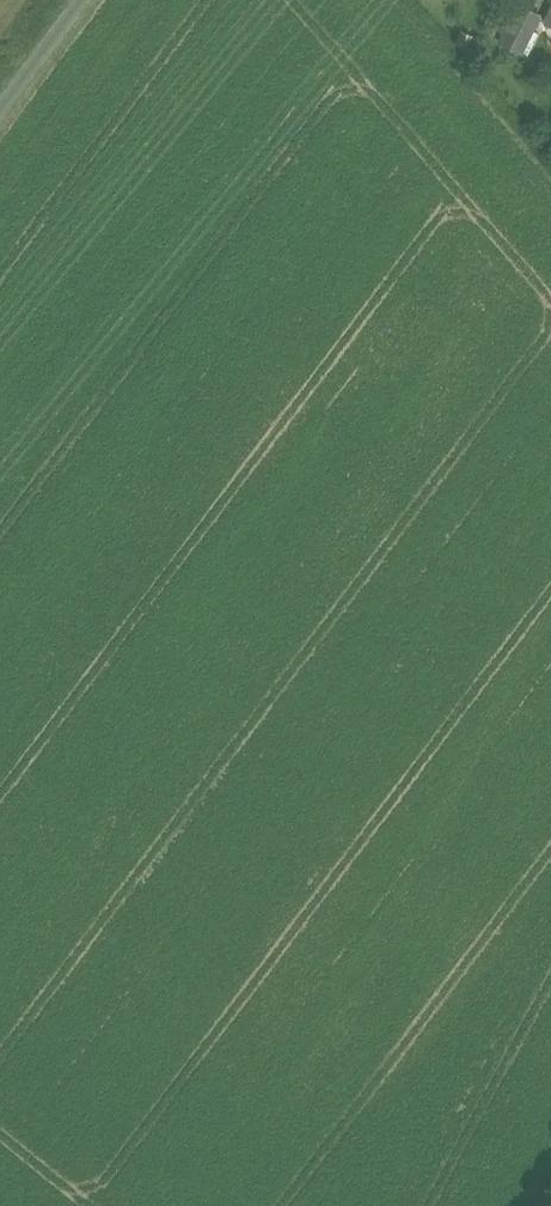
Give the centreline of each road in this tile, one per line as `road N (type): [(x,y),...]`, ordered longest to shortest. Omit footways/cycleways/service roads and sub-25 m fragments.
road 1 (unclassified): [(0,118),(88,0)]

